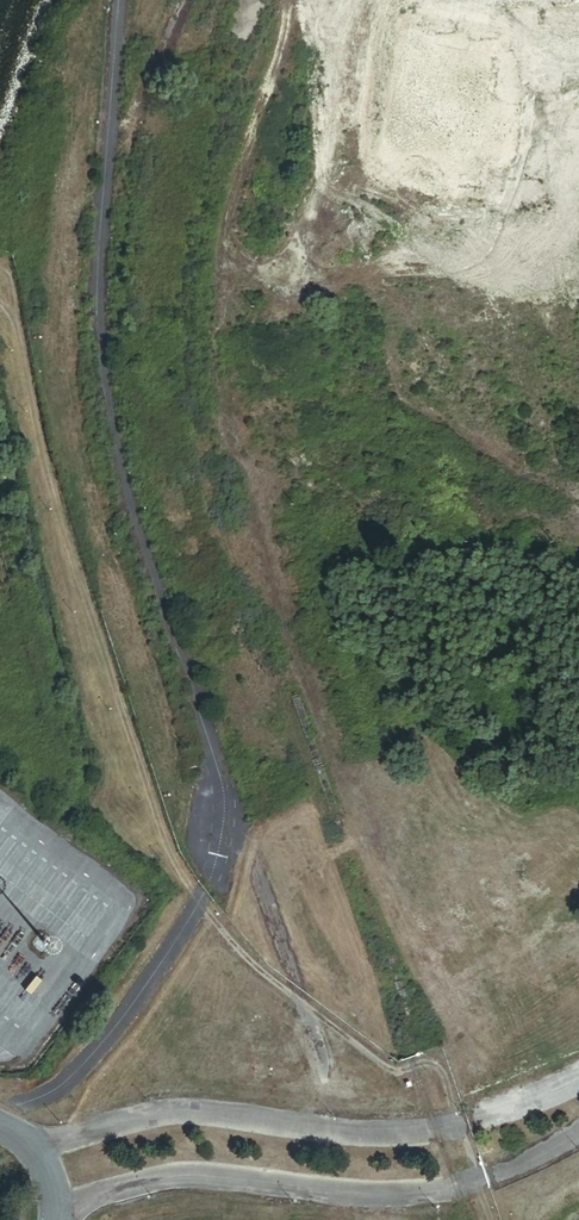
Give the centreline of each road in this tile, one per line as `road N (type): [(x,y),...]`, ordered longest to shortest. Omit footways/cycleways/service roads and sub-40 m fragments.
road 1 (track): [(16,327),(45,470),(174,856),(226,934),(368,1055),(397,1073),(438,1061),(478,1181)]

